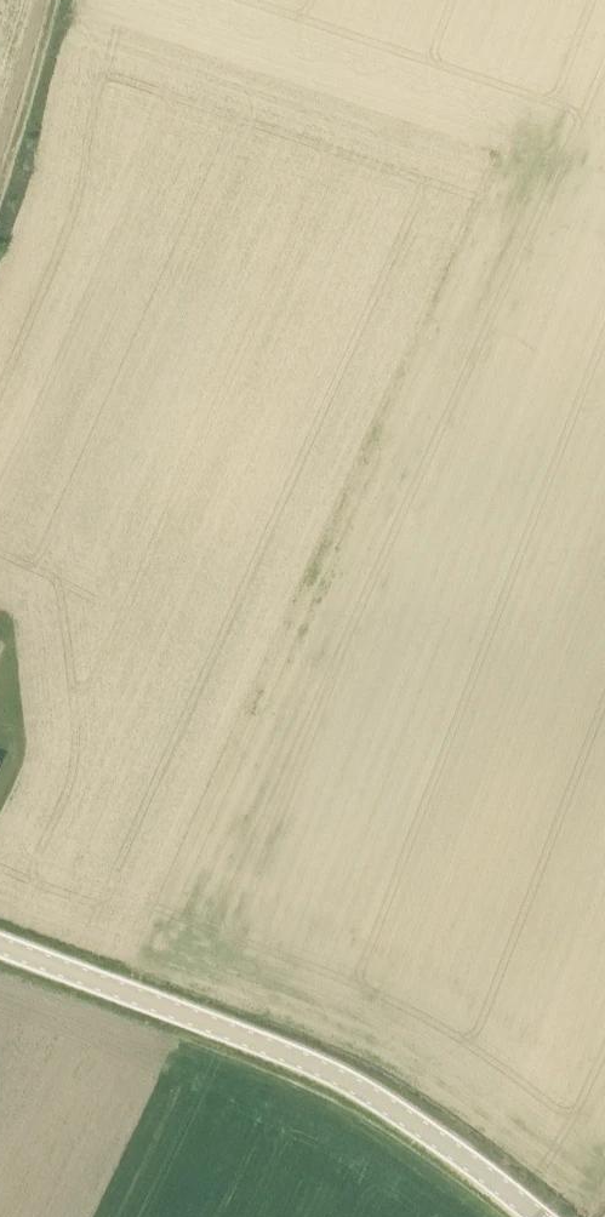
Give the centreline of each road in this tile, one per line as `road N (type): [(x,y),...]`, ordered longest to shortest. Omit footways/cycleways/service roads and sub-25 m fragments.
road 1 (unclassified): [(537,1216),(396,1109),(301,1059),(0,945)]
road 2 (track): [(0,187),(55,0)]

